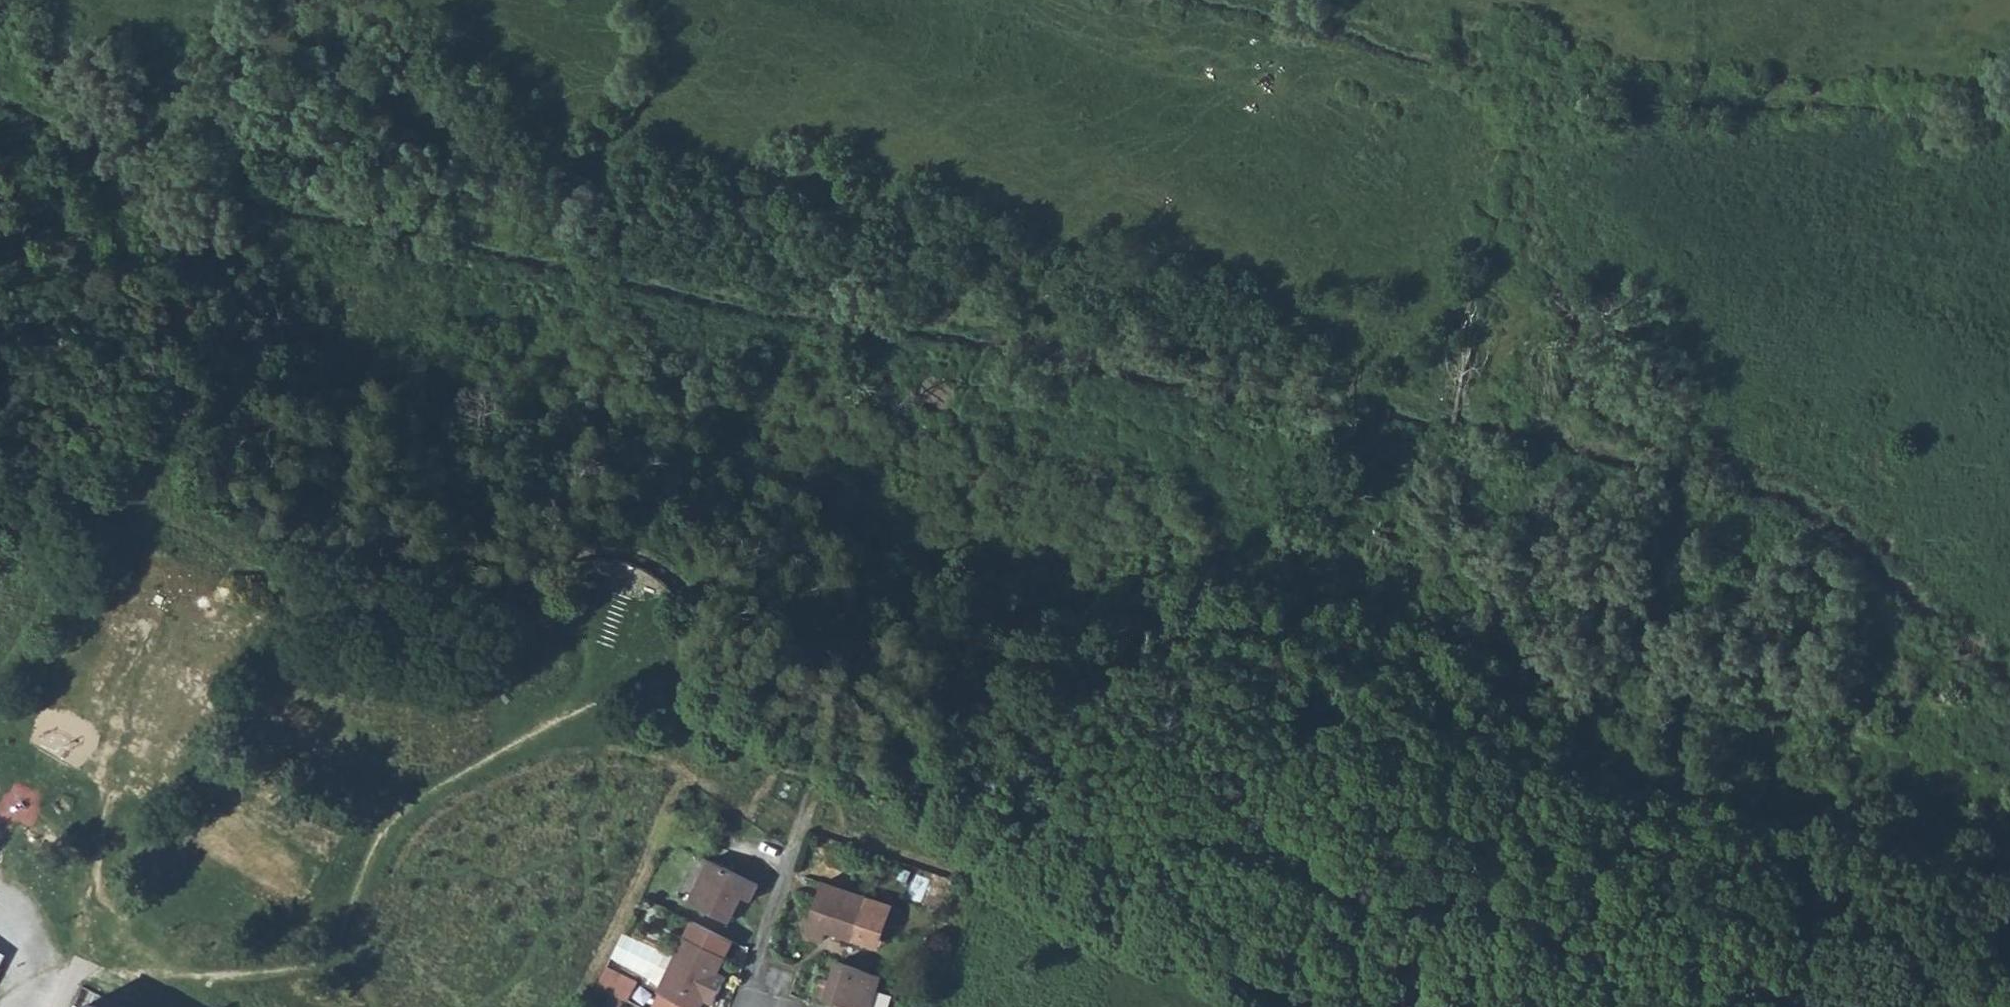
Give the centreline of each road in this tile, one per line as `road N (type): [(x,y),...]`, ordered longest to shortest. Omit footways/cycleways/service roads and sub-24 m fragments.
road 1 (residential): [(757,1006),(756,976),(788,847)]

